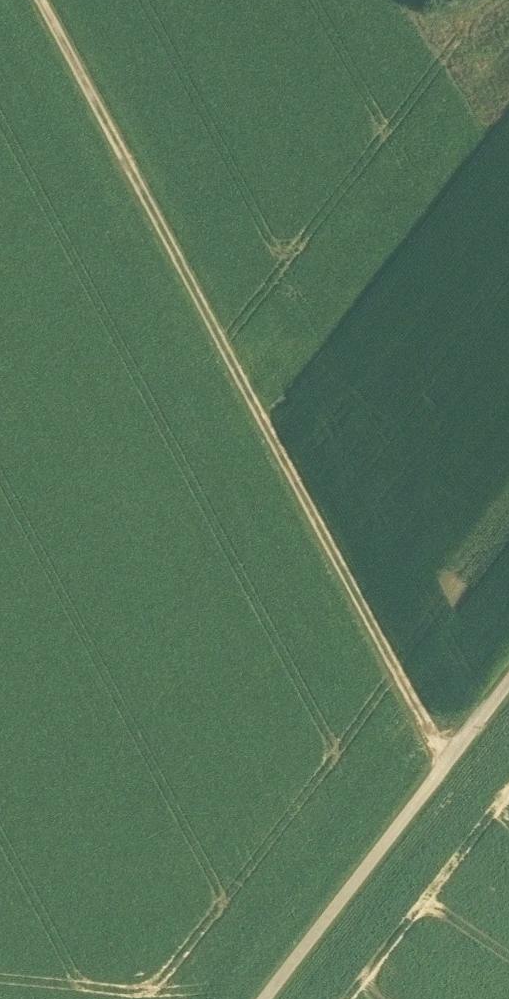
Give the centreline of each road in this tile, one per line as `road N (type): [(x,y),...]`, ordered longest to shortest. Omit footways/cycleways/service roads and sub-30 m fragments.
road 1 (track): [(451,763),(41,0)]
road 2 (unclassified): [(508,687),(263,998)]

